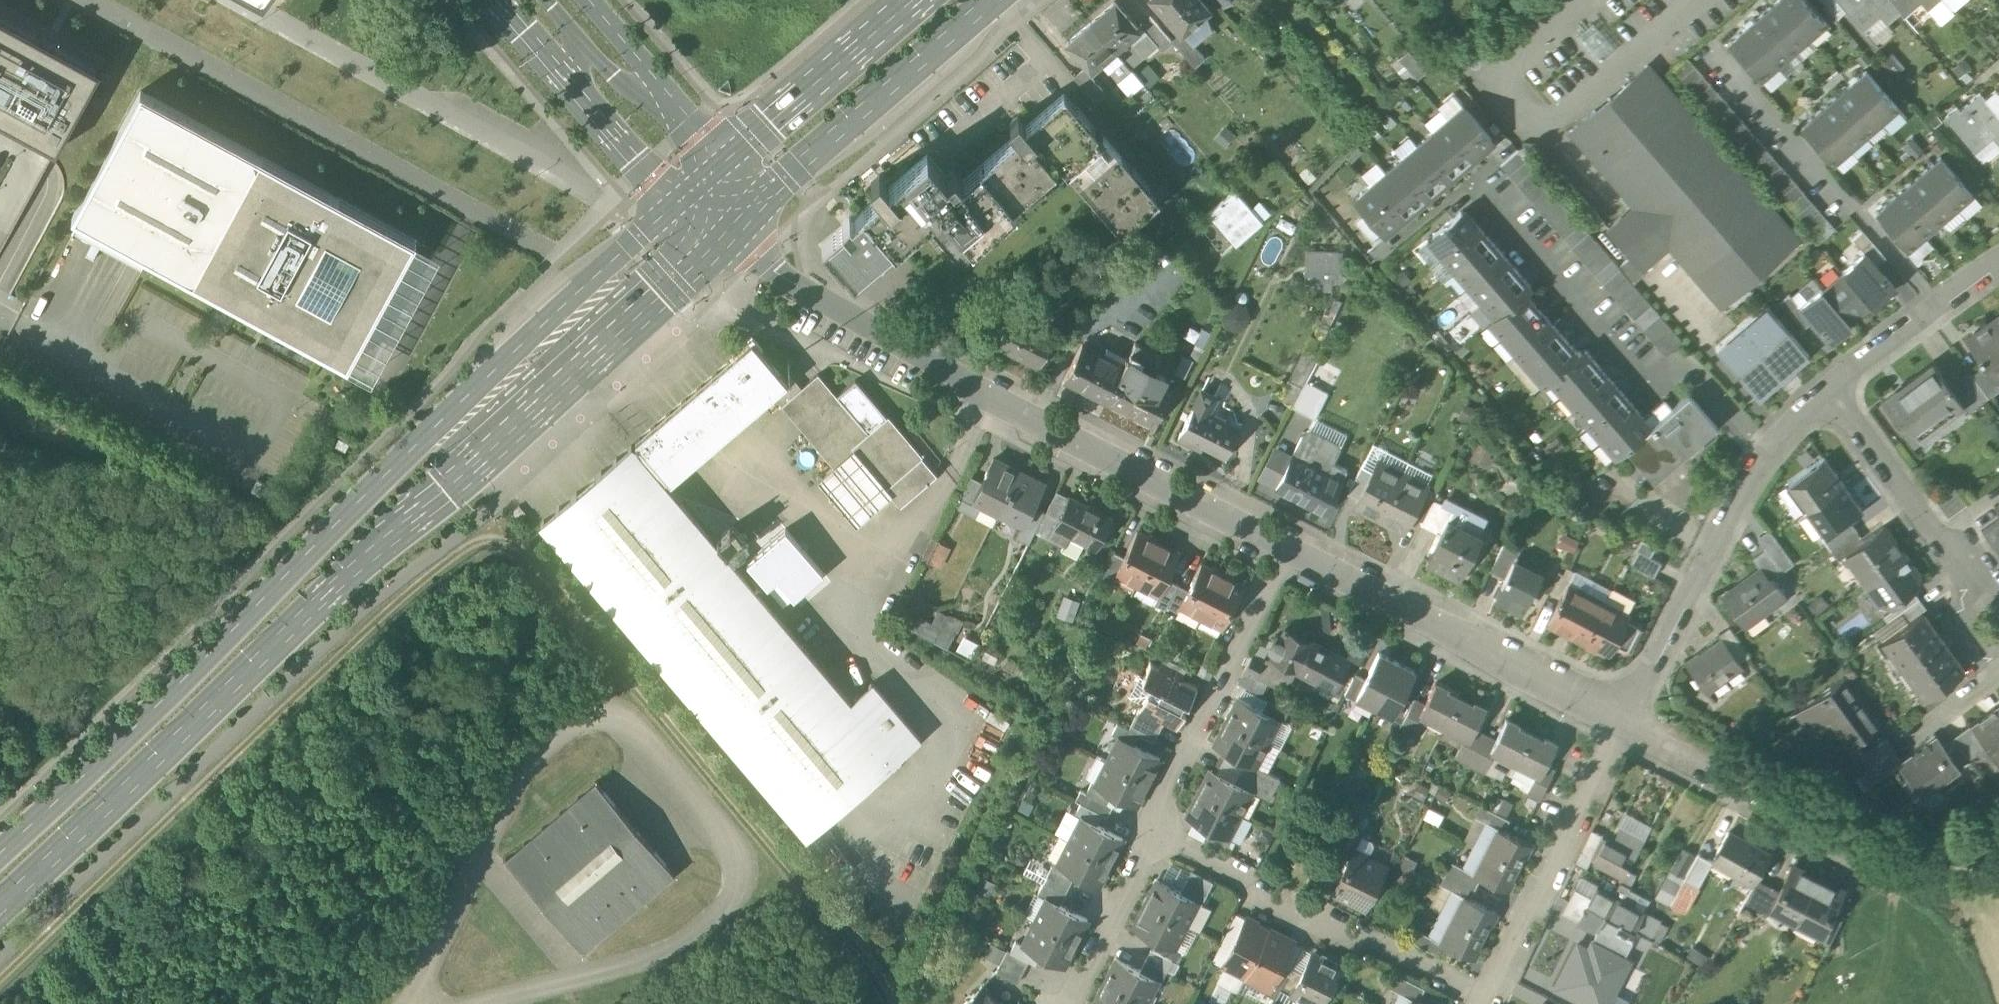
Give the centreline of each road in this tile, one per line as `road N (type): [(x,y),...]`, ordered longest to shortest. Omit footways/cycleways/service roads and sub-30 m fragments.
road 1 (primary): [(0,904),(394,528),(734,222)]
road 2 (primary): [(674,207),(0,849)]
road 3 (residential): [(734,222),(781,271),(984,397),(1298,542)]
road 4 (track): [(561,257),(93,0)]
road 5 (residential): [(1830,387),(1780,434),(1749,478),(1629,722)]
road 6 (residential): [(1298,542),(1629,722)]
road 7 (residential): [(1153,831),(1488,994)]
road 8 (primary): [(734,222),(984,0)]
road 9 (residential): [(1298,542),(1153,831)]
road 10 (residential): [(1488,994),(1629,722)]
road 11 (residential): [(1830,387),(1995,620)]
road 12 (tertiary): [(499,0),(674,207)]
road 13 (primary): [(911,0),(724,163)]
road 14 (tertiary): [(724,163),(589,0)]
road 15 (residential): [(1998,262),(1830,387)]
road 16 (residential): [(1153,831),(1068,1003)]
road 17 (residential): [(1629,722),(1763,783)]

